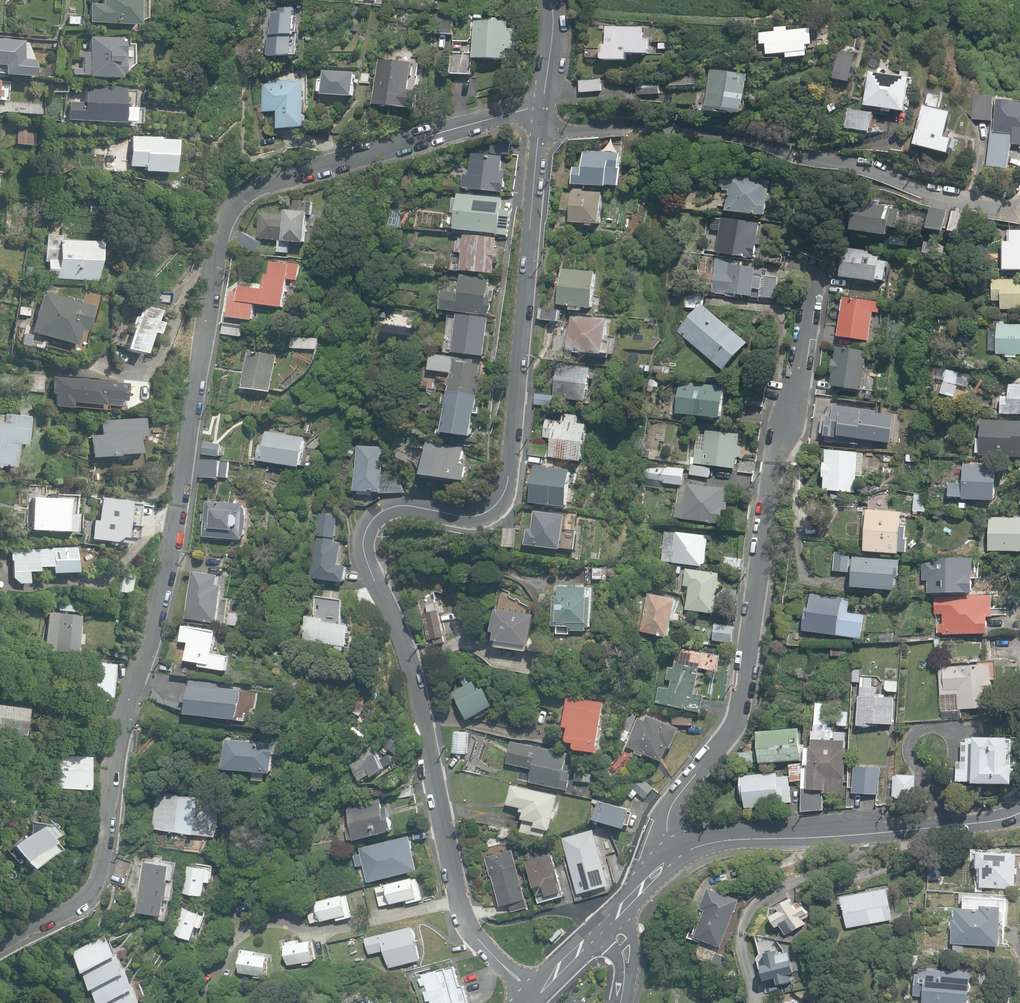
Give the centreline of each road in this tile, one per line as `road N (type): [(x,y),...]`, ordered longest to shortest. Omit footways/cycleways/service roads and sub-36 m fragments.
road 1 (residential): [(536,997),(464,917),(417,683),(363,541),(372,520),(391,508),(480,514),(506,486),(540,132)]
road 2 (residential): [(0,939),(87,894),(97,876),(127,699),(177,528),(214,243),(227,211)]
road 3 (residential): [(674,859),(667,819),(673,803),(739,716),(777,441),(789,421),(815,271)]
road 4 (unclassified): [(1013,215),(718,133),(660,126),(540,132)]
road 5 (tertiary): [(1019,816),(714,844),(674,859)]
road 6 (unclassified): [(227,211),(294,176),(543,104)]

